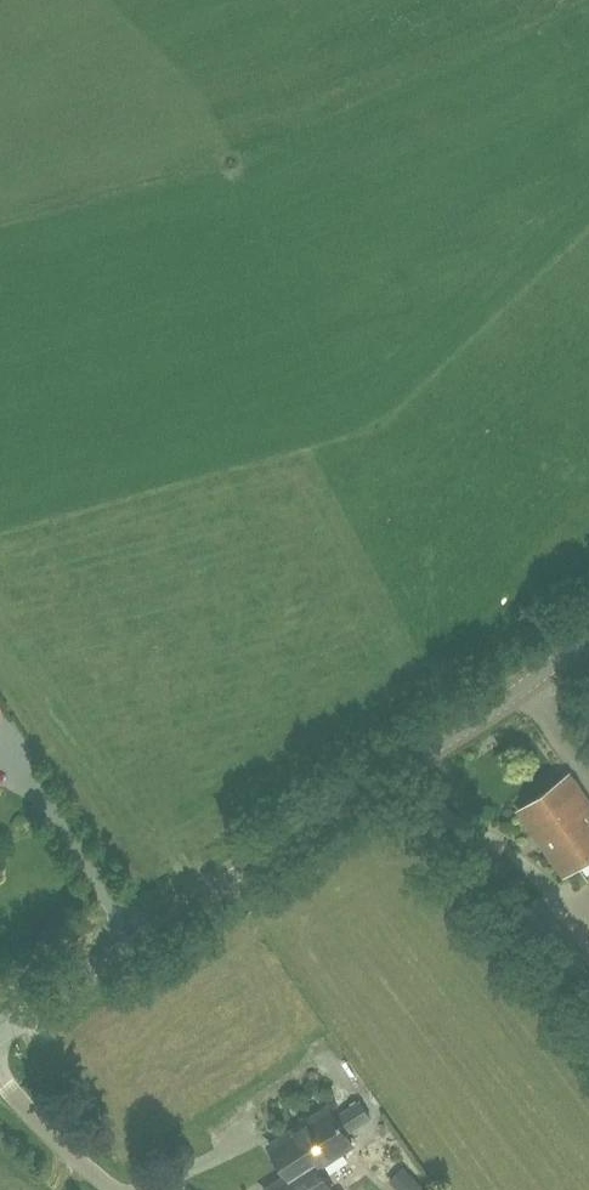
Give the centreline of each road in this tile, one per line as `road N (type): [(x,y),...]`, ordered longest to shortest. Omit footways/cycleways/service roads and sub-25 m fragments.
road 1 (tertiary): [(0,1034),(588,635)]
road 2 (residential): [(111,1189),(0,1072)]

